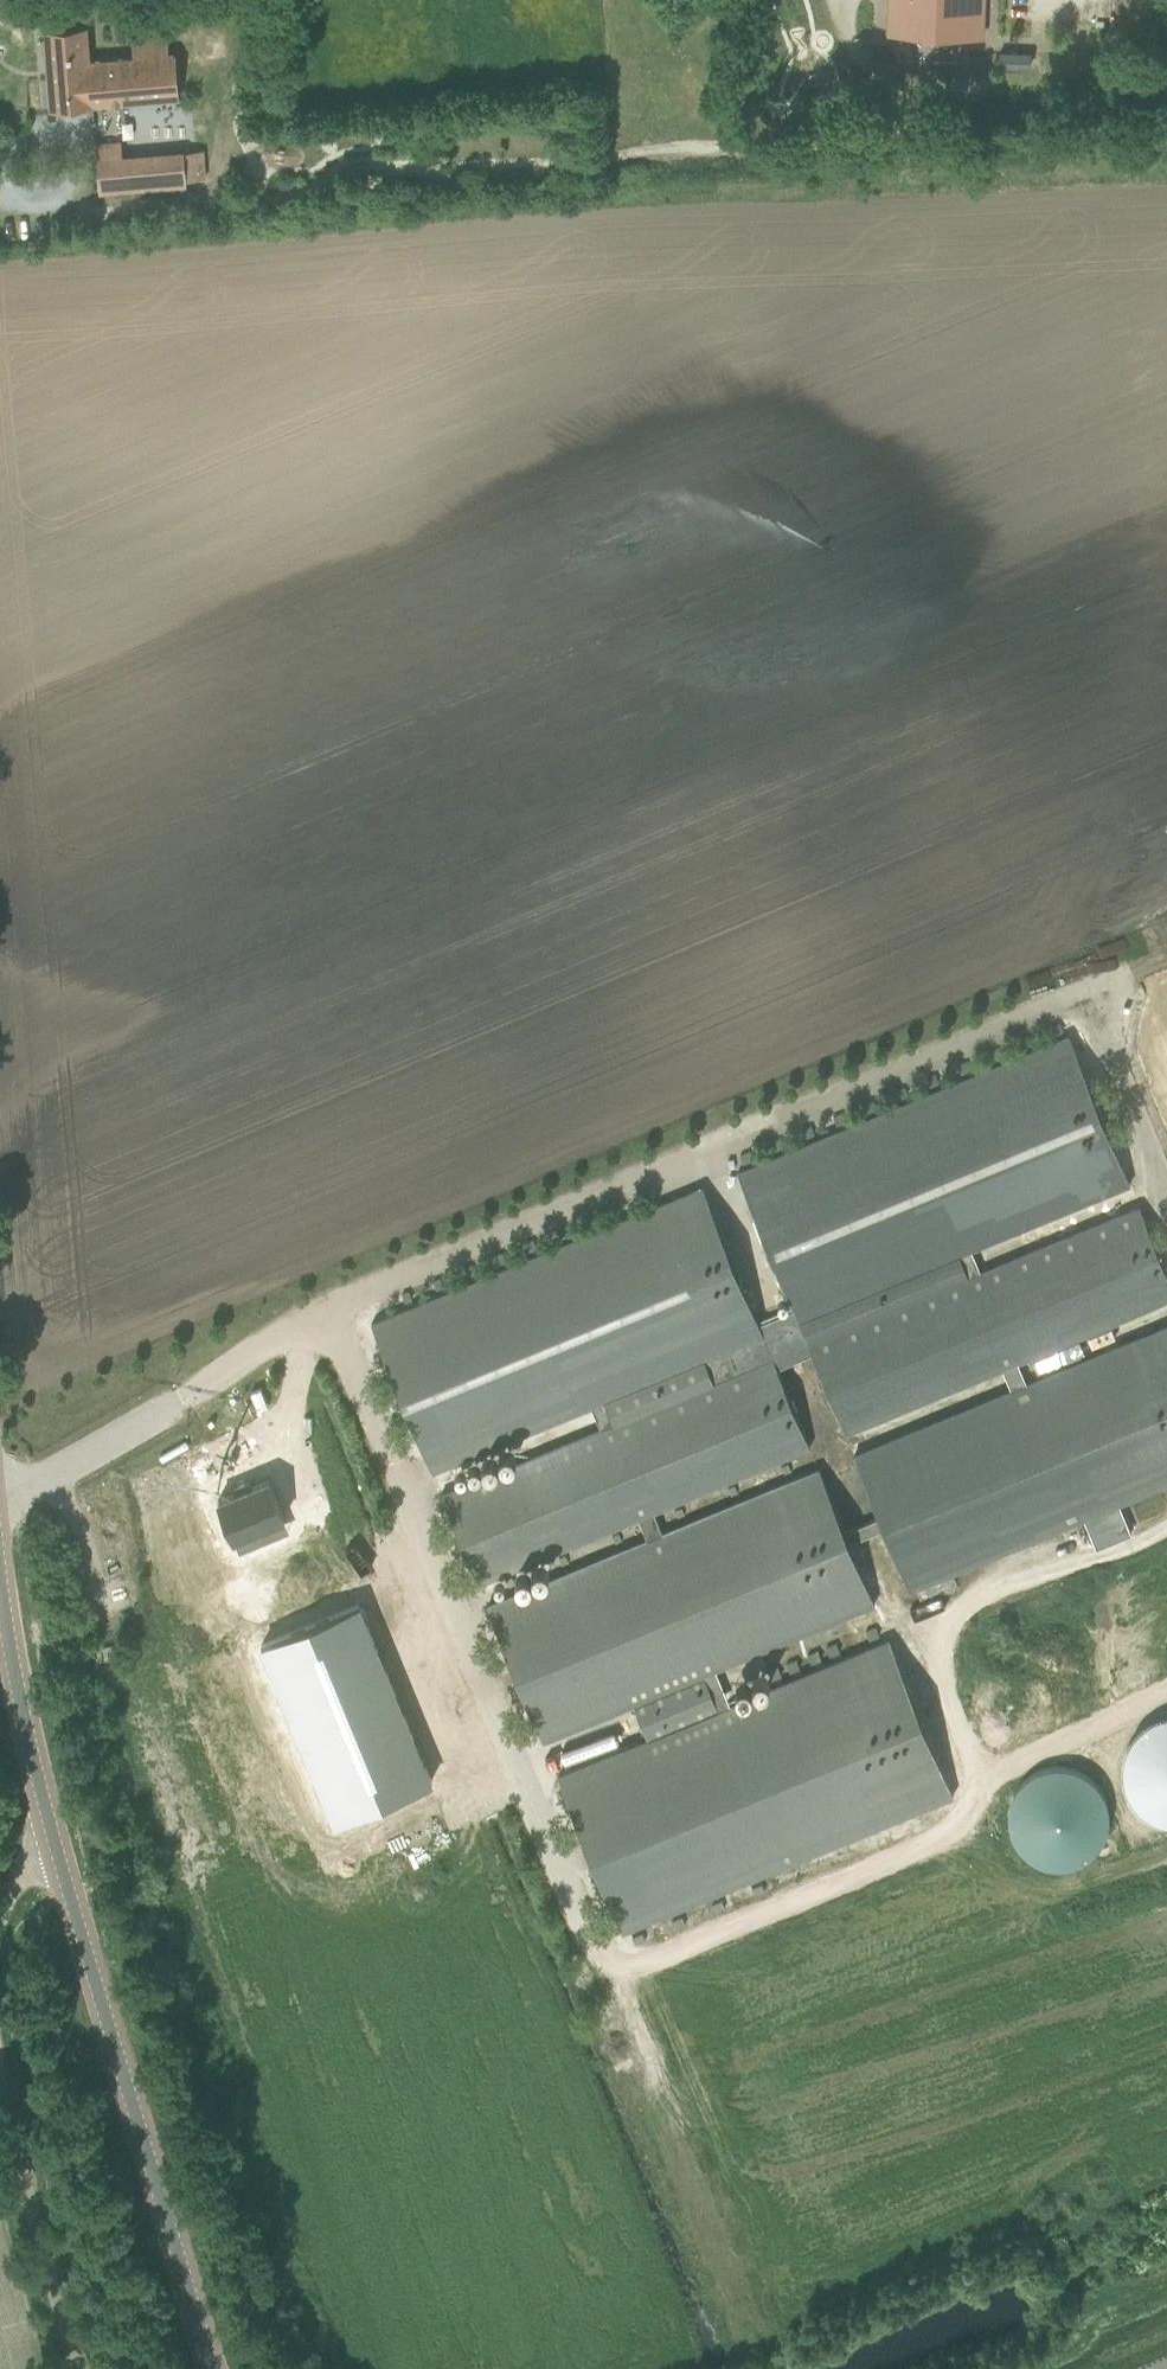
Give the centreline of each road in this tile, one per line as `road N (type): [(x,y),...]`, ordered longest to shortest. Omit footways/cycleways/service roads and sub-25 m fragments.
road 1 (tertiary): [(214,2368),(58,1847),(20,1708),(0,1585)]

